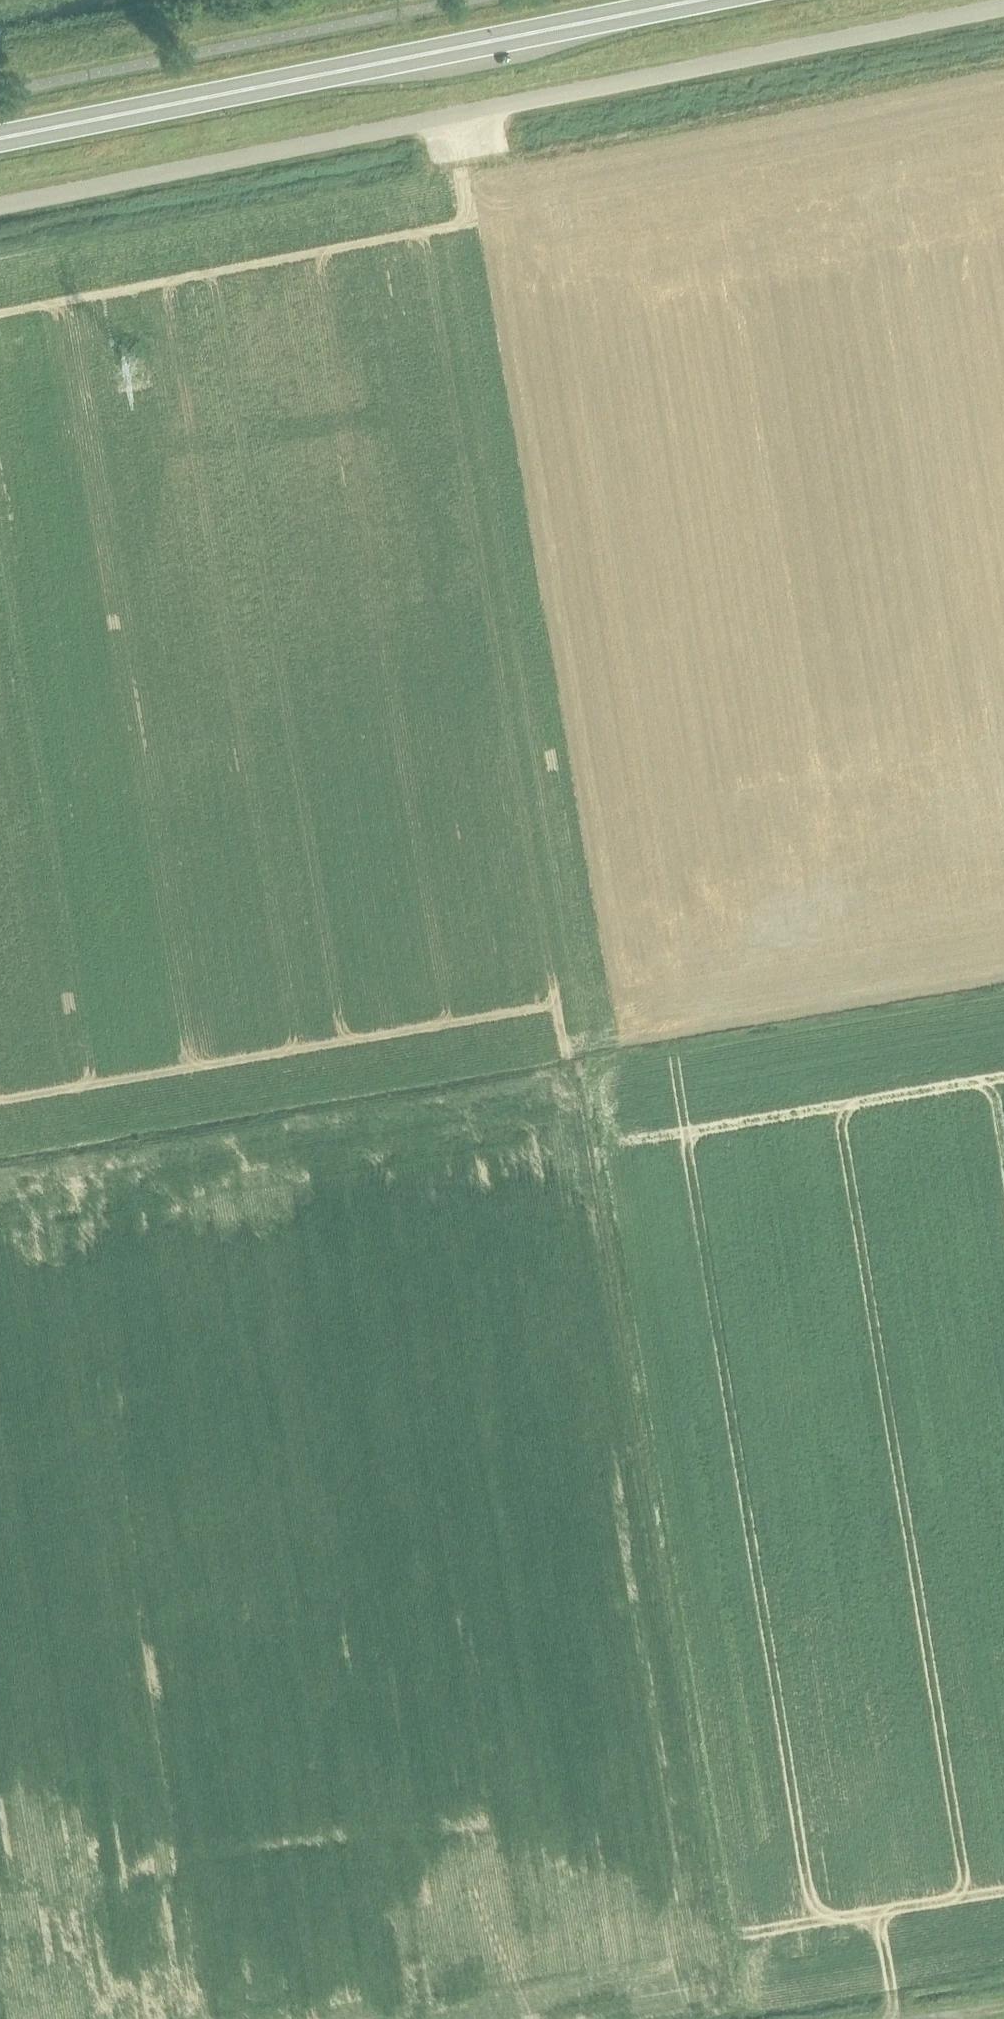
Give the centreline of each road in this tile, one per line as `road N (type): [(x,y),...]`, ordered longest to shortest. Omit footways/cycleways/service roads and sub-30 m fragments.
road 1 (unclassified): [(0,205),(1003,7)]
road 2 (trunk): [(0,138),(679,0)]

